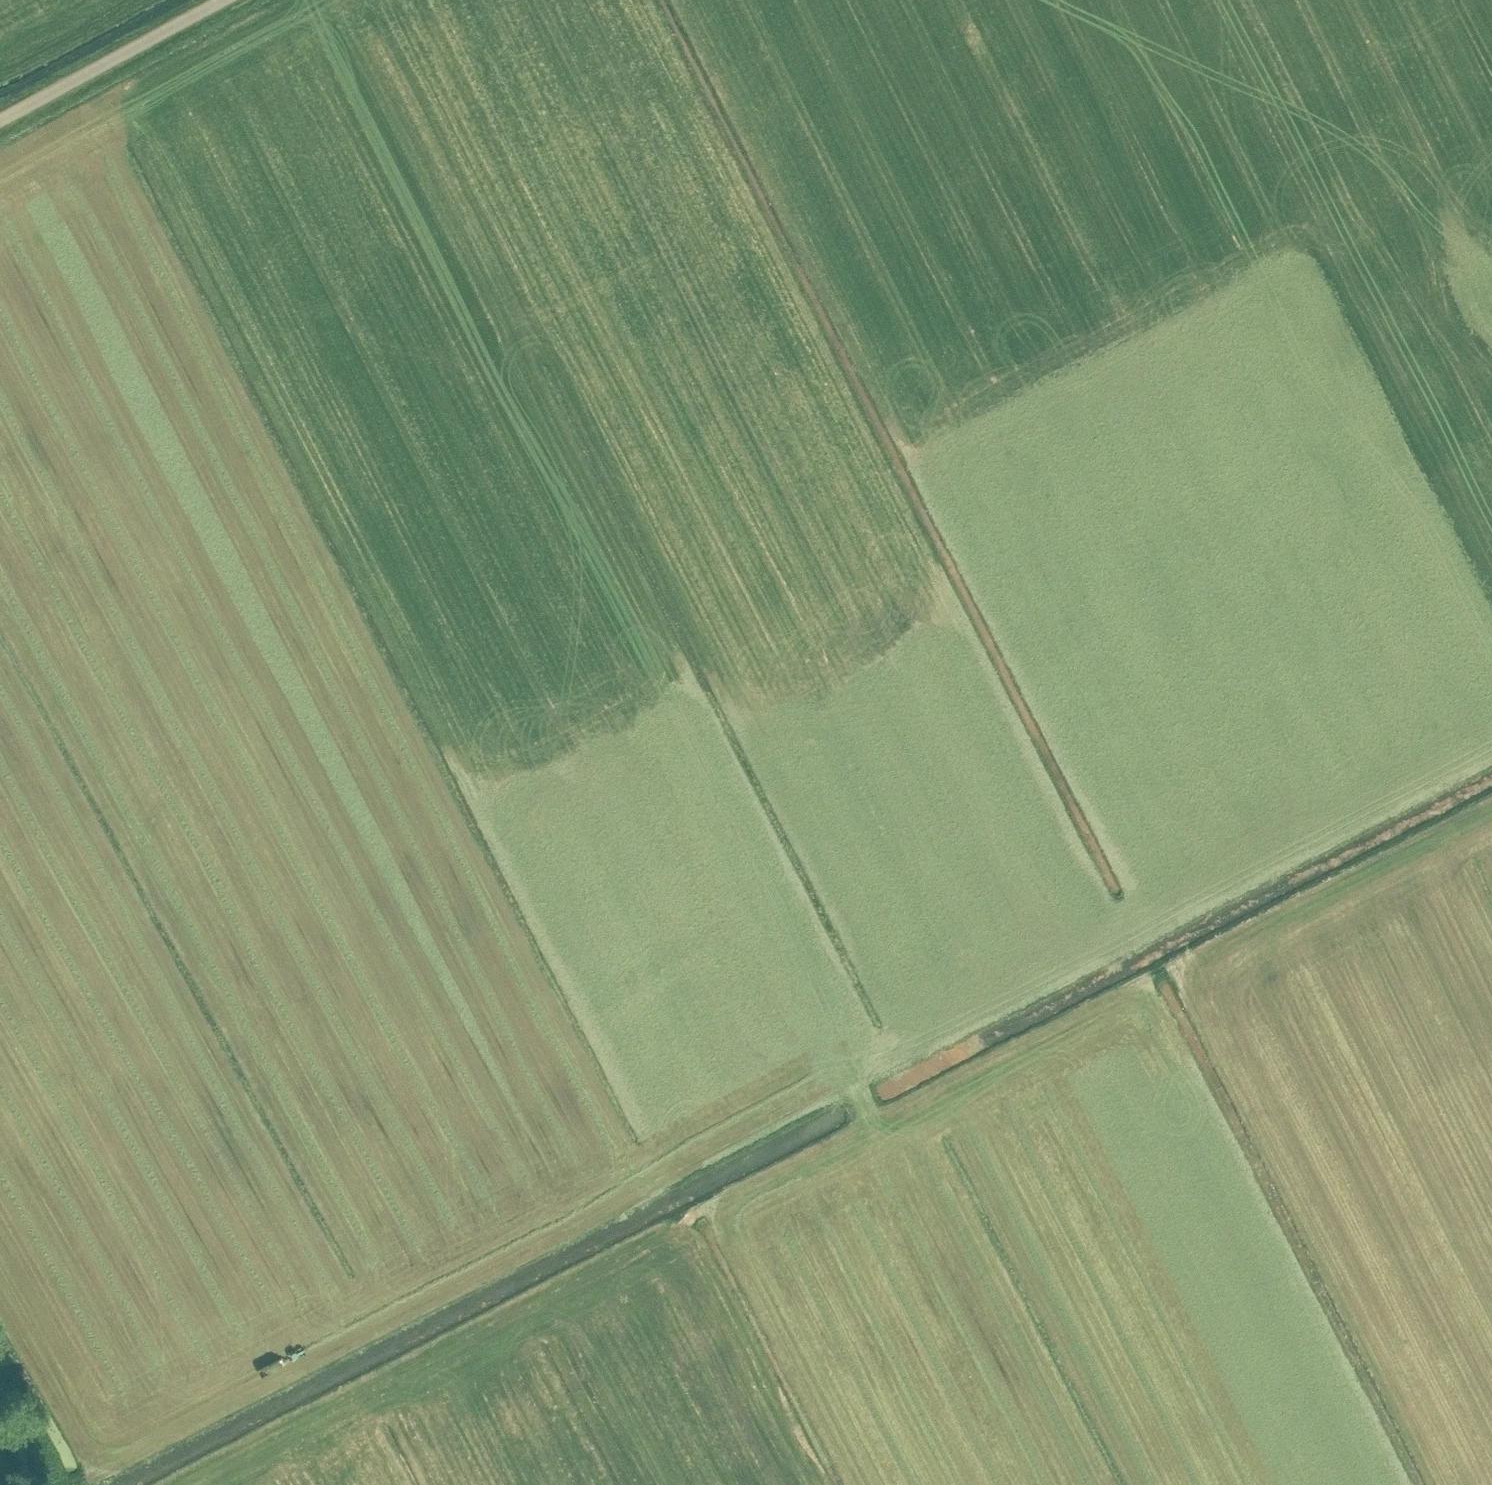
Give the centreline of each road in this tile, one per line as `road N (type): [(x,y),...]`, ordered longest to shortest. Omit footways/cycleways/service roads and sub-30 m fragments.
road 1 (unclassified): [(0,121),(225,0)]

